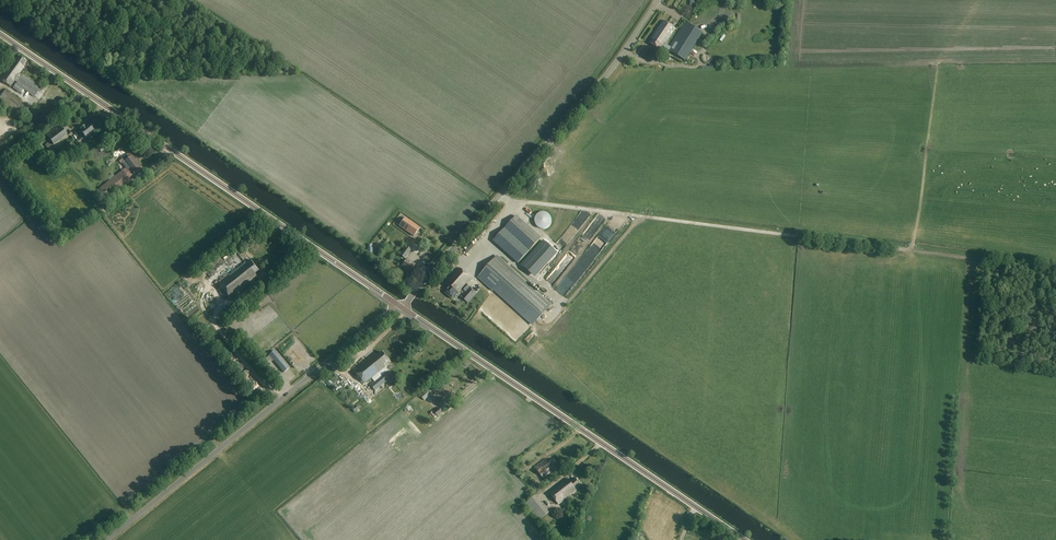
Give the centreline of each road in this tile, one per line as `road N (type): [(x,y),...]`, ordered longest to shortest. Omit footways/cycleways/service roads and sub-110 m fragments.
road 1 (tertiary): [(398,305),(0,34)]
road 2 (tertiary): [(745,539),(403,308)]
road 3 (unclassified): [(403,308),(607,74),(659,0)]
road 4 (unclassified): [(107,539),(398,305)]

